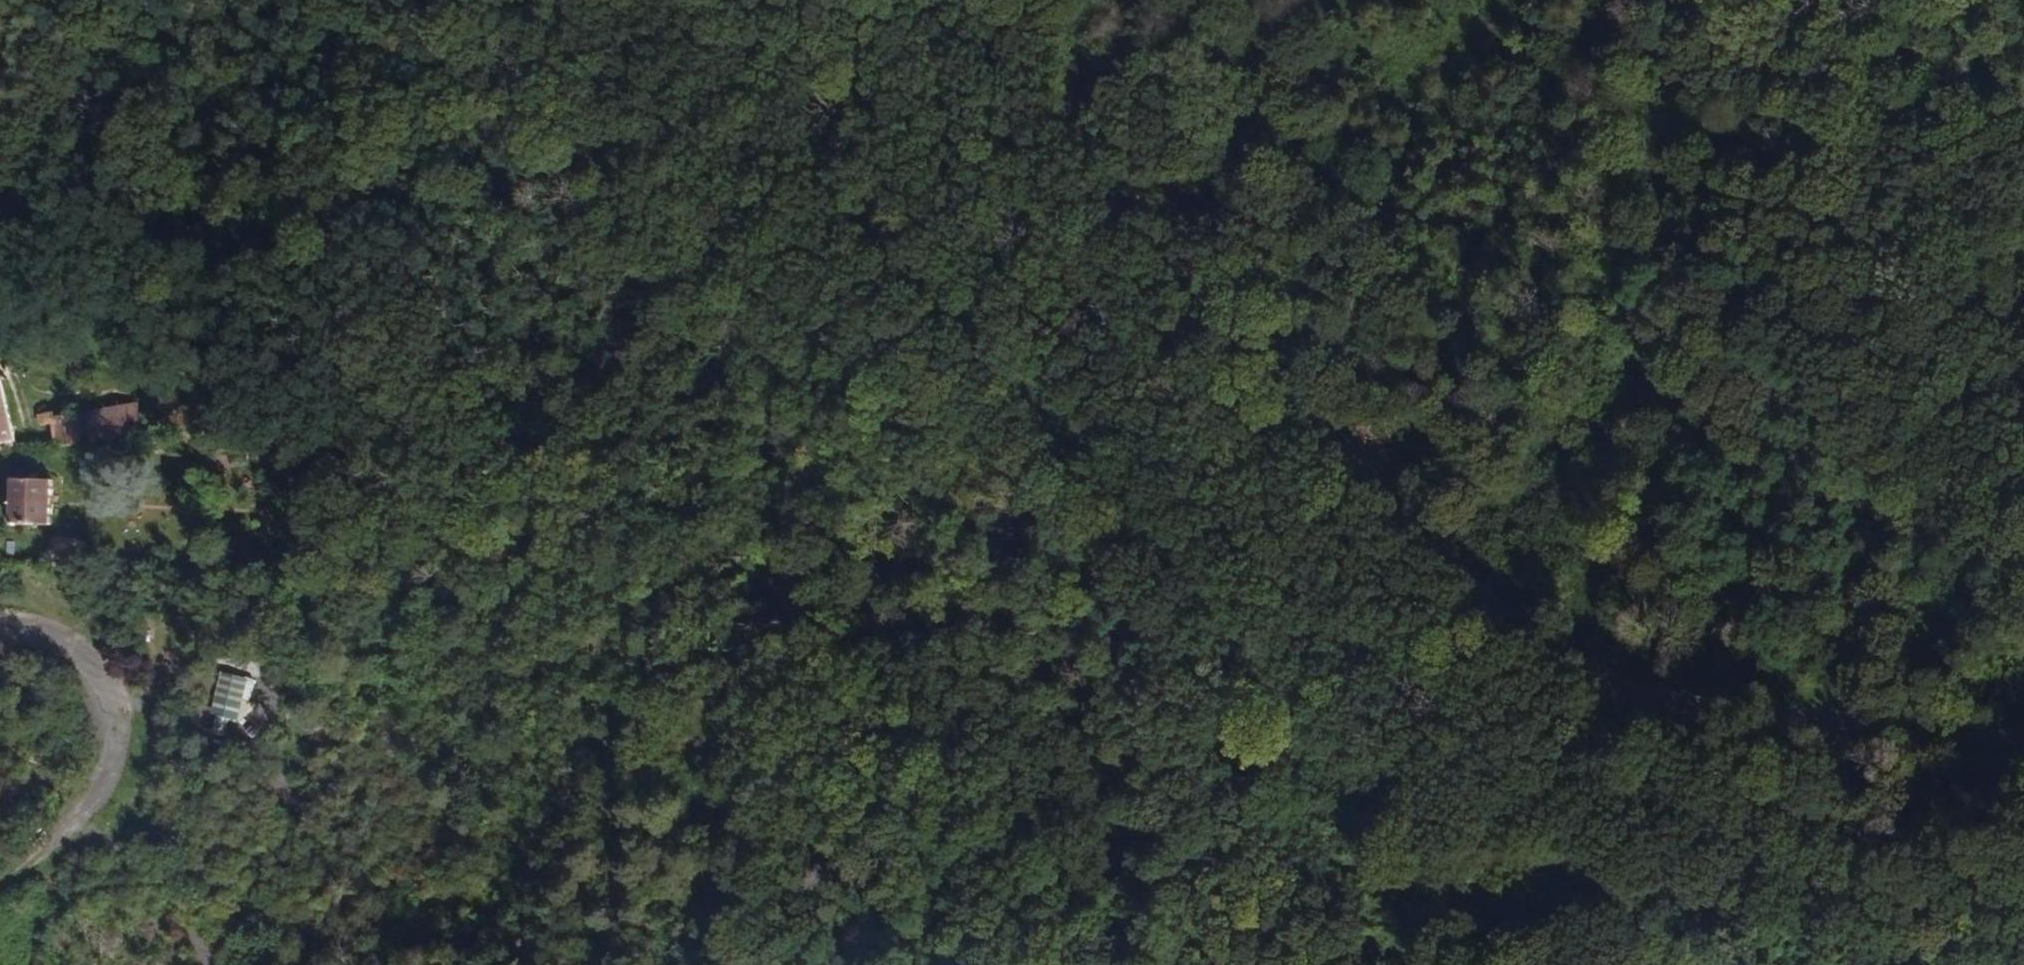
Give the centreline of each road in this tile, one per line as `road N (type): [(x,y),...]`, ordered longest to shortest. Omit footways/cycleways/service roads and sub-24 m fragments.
road 1 (secondary): [(2023,710),(1630,642),(1545,597),(1172,191),(1141,138),(1103,0)]
road 2 (track): [(0,625),(49,630),(99,677),(109,719),(95,794),(0,884)]
road 3 (secondary): [(141,0),(0,201)]

